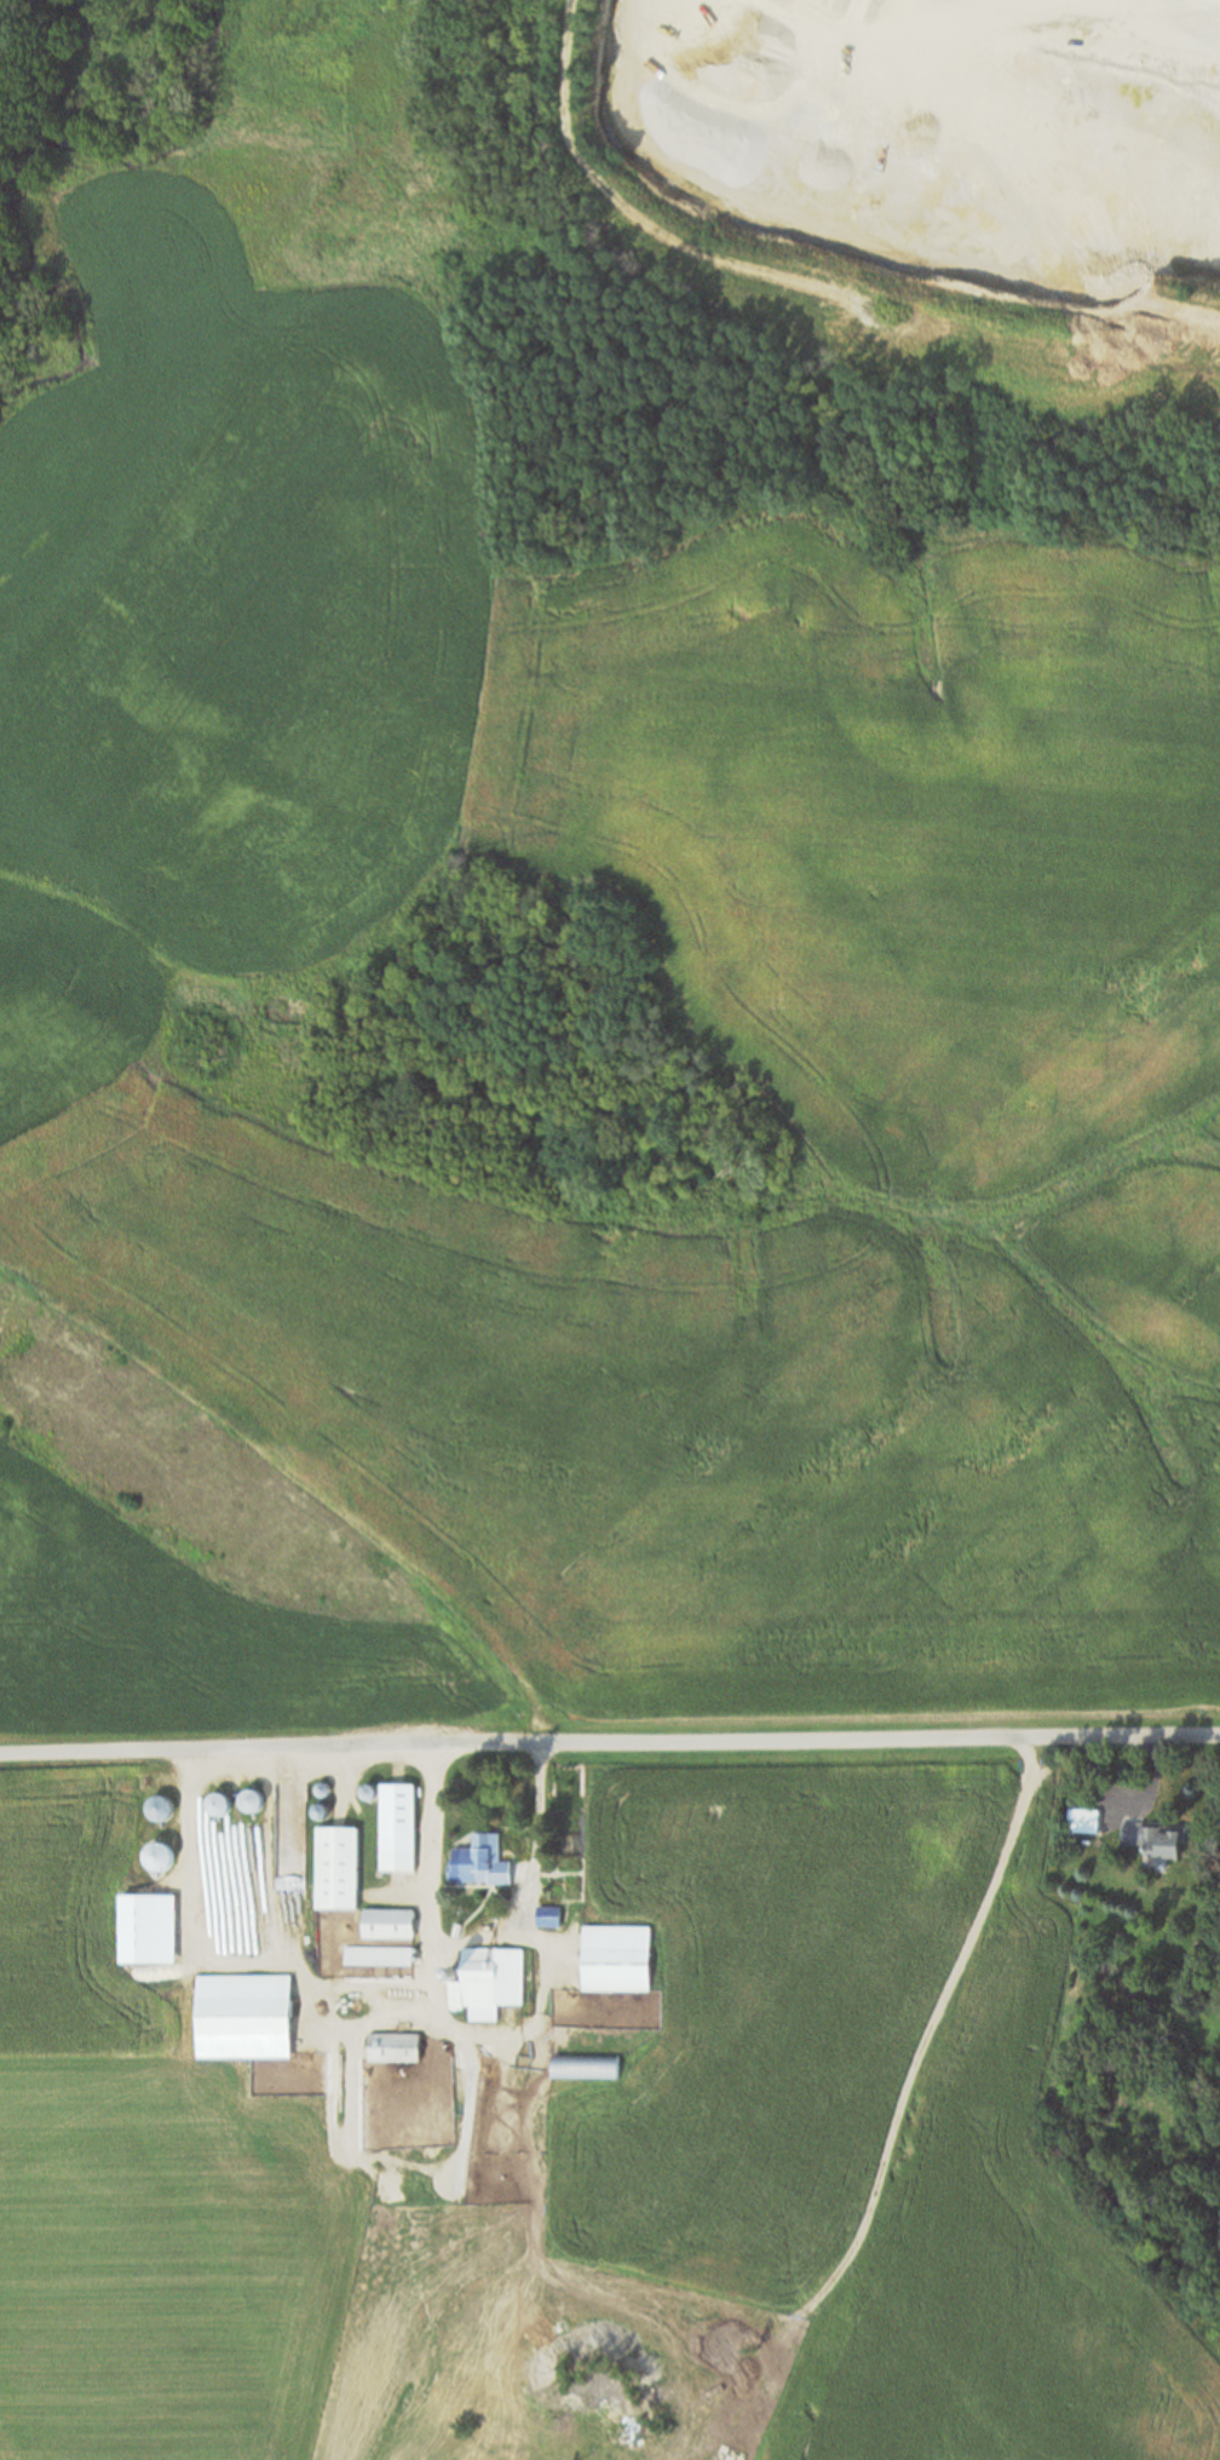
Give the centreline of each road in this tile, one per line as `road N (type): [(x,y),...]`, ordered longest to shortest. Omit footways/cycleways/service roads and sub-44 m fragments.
road 1 (residential): [(1219,1738),(0,1757)]

